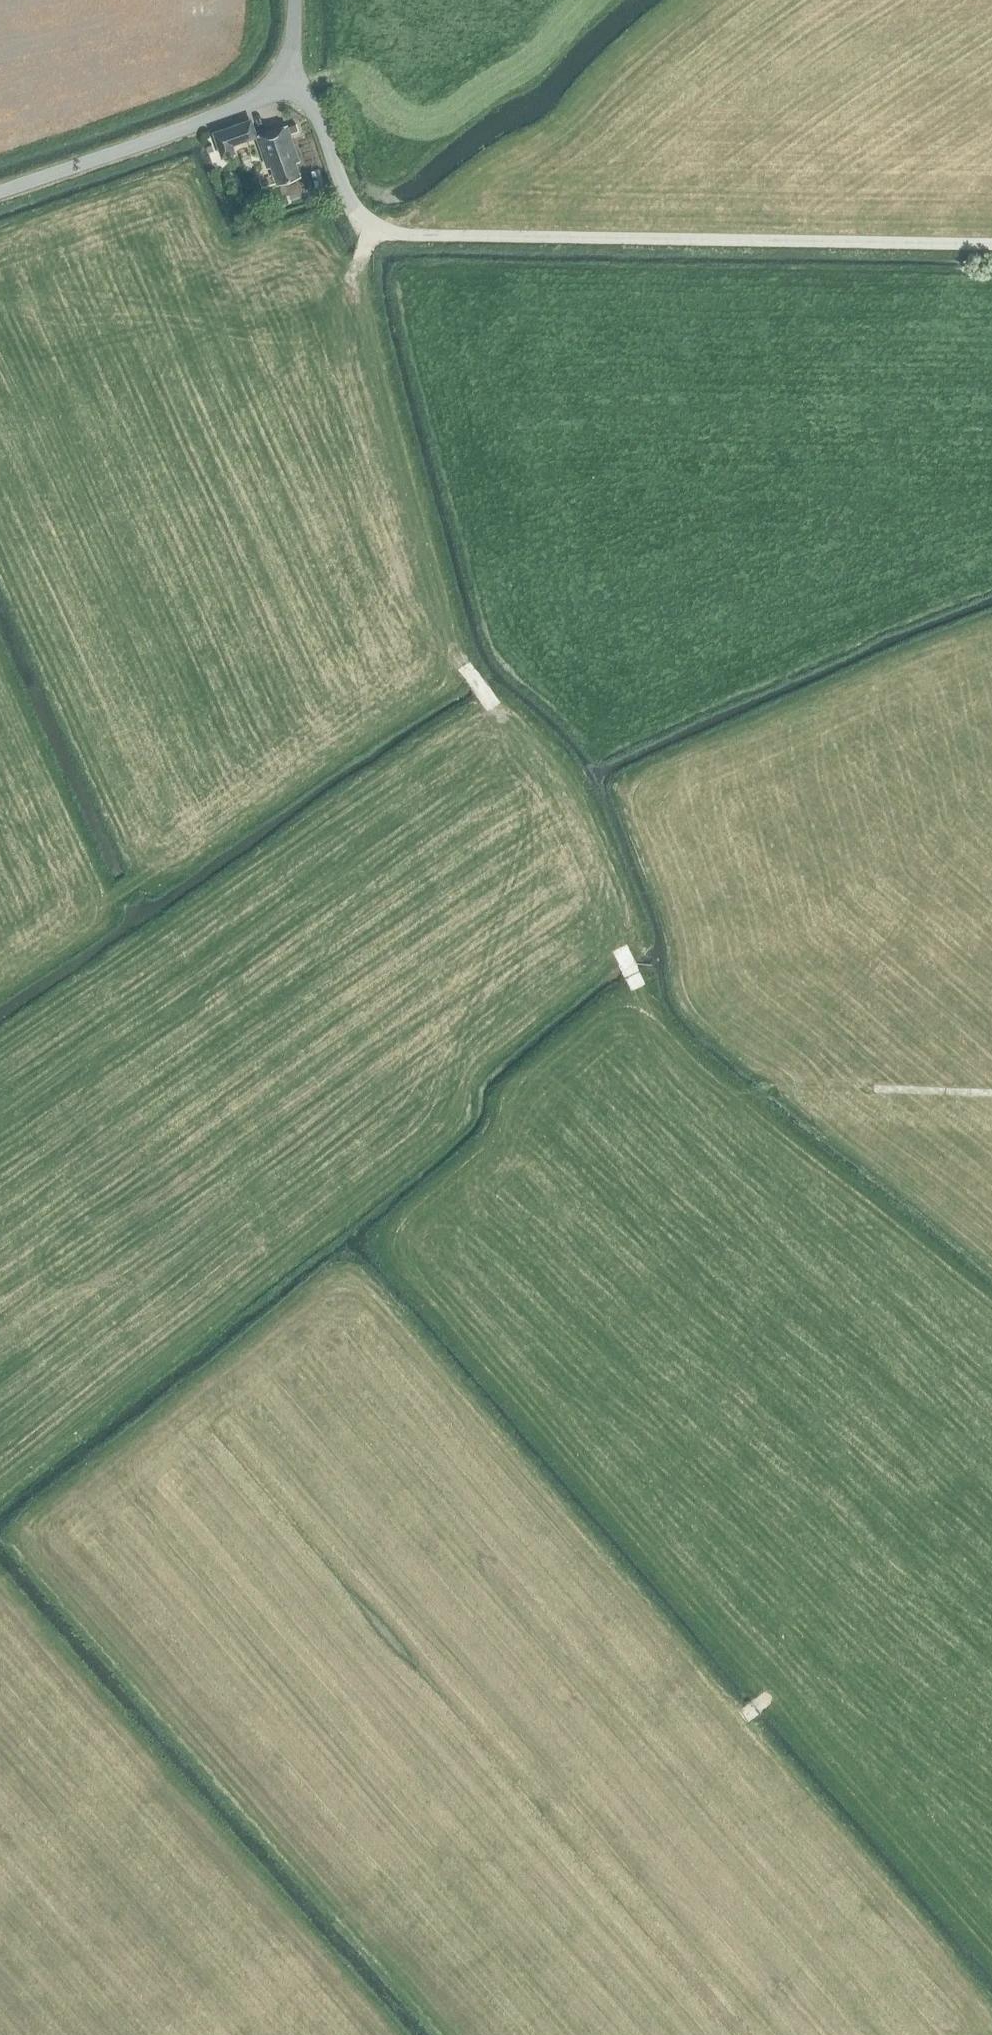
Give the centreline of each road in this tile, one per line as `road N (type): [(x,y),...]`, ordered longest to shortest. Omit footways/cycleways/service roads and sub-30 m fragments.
road 1 (unclassified): [(991,245),(393,234),(355,212),(318,117),(282,77)]
road 2 (unclassified): [(0,192),(226,114),(282,77)]

